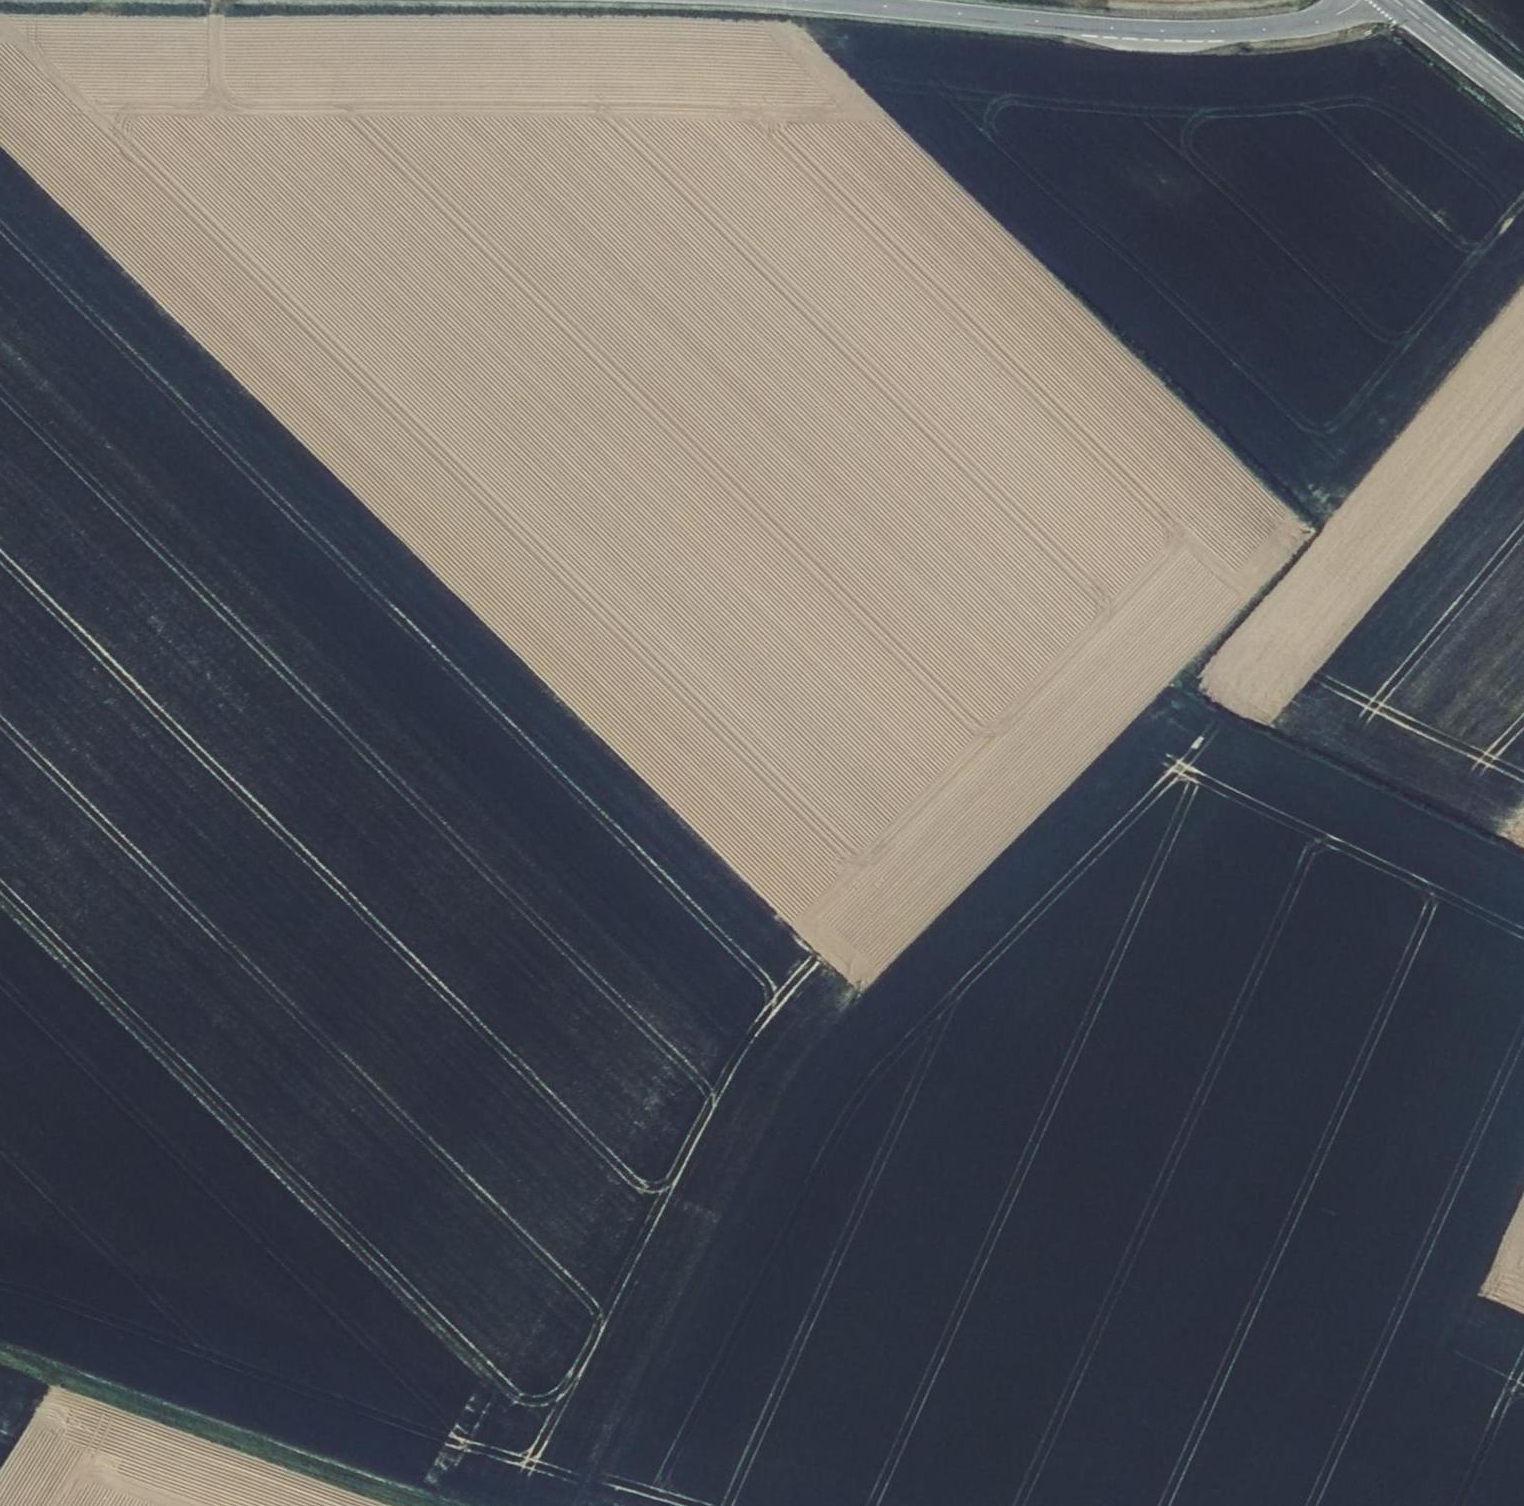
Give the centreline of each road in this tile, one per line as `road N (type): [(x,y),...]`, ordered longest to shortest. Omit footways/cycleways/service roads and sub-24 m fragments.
road 1 (tertiary): [(801,0),(1173,31),(1285,27),(1364,0)]
road 2 (secondary): [(1395,0),(1523,102)]

